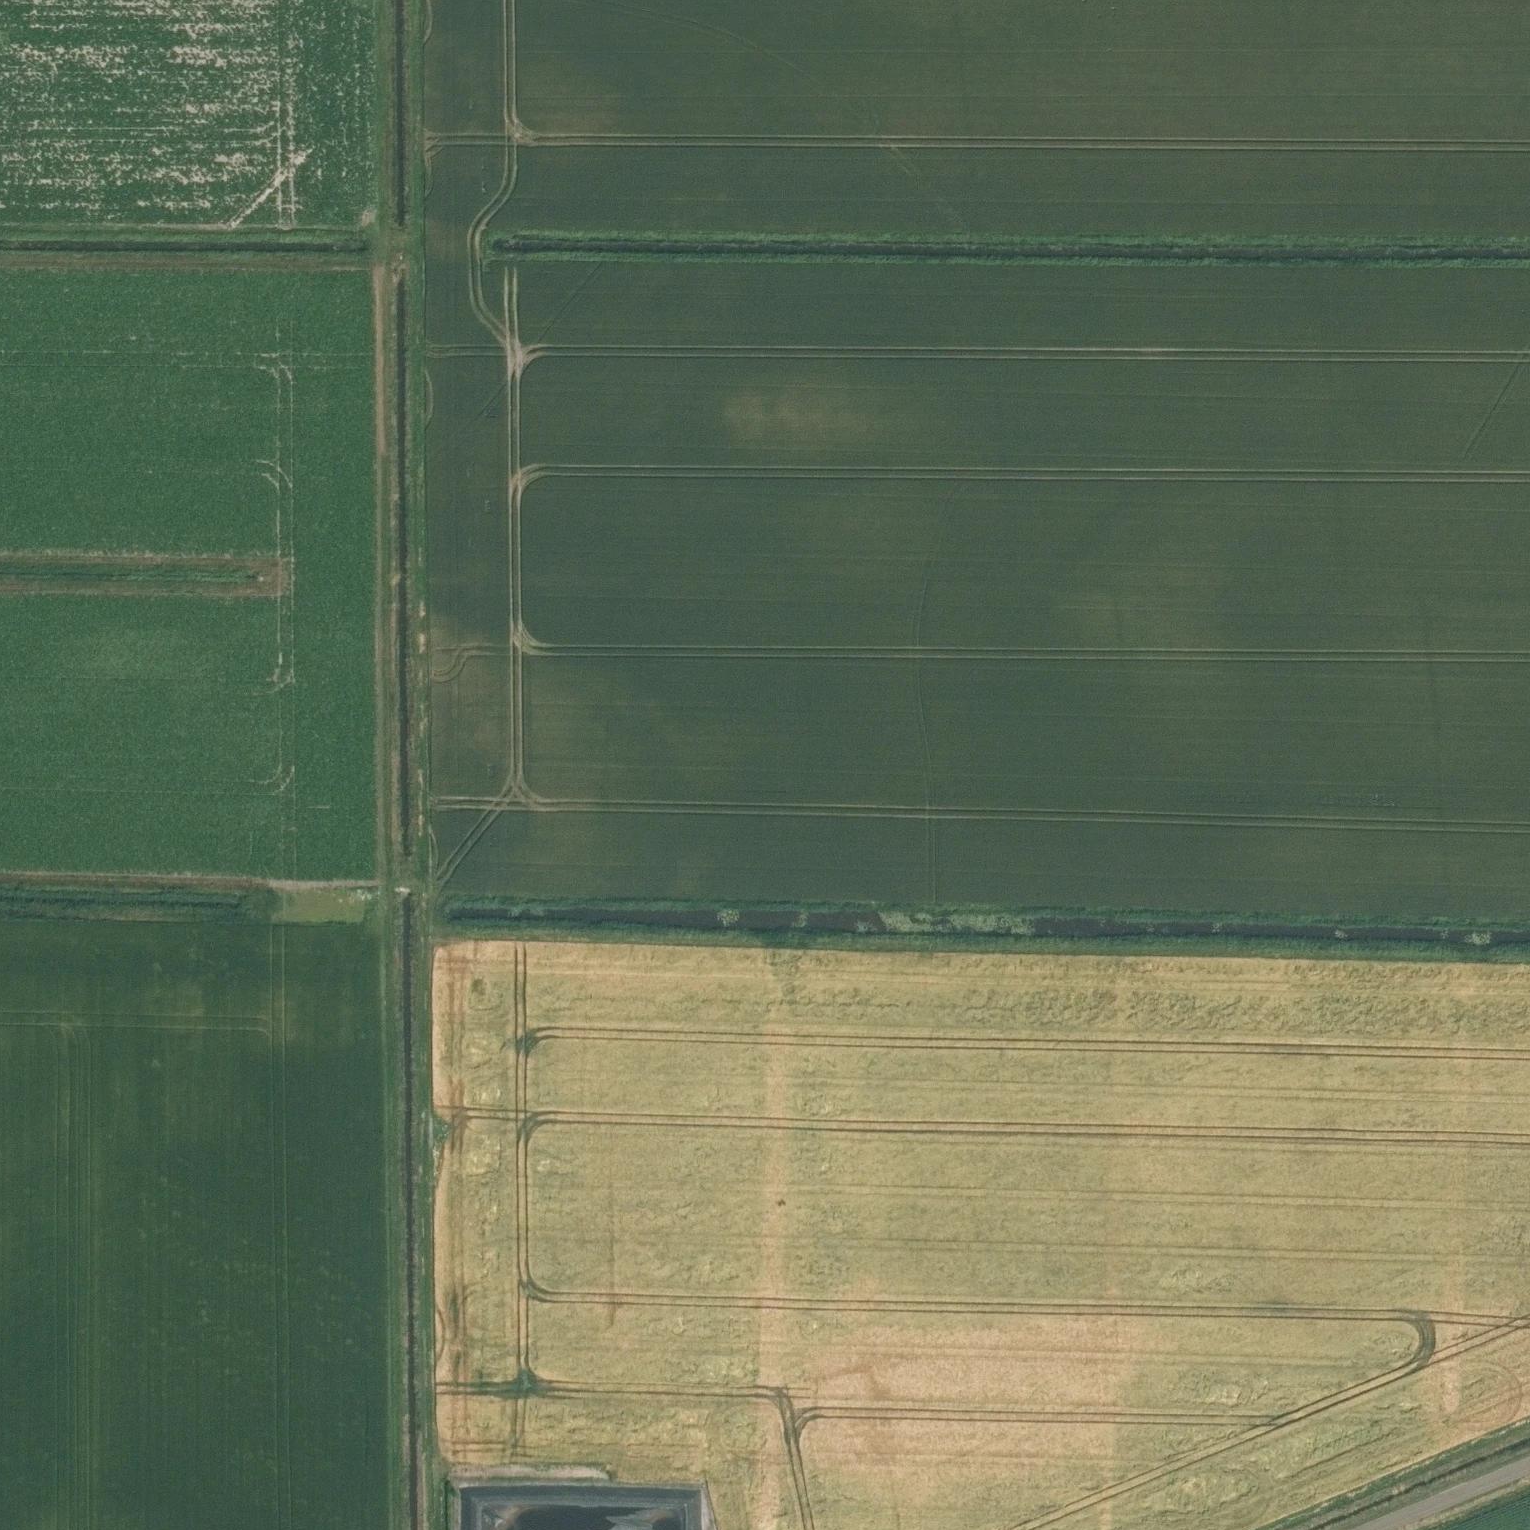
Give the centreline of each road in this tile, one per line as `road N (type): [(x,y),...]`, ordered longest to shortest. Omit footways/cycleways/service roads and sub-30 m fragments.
road 1 (unclassified): [(1368,1529),(1529,1464)]

